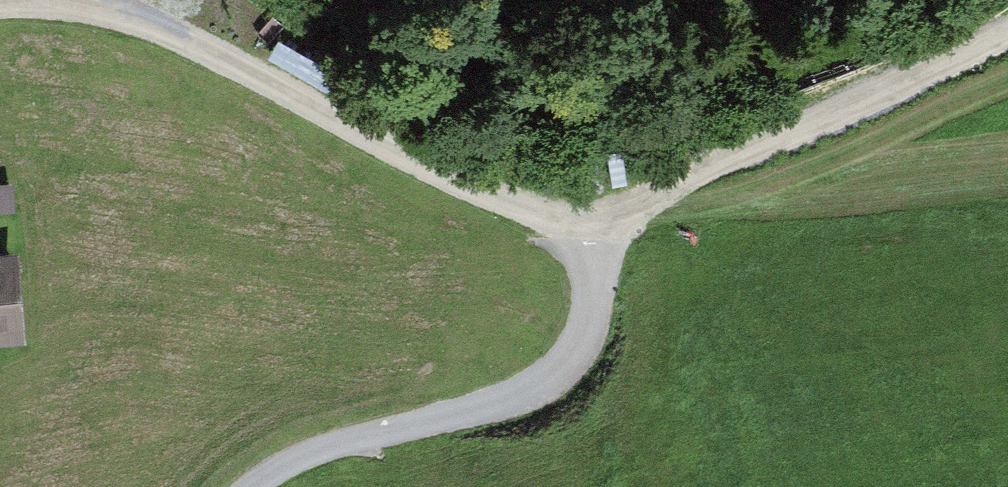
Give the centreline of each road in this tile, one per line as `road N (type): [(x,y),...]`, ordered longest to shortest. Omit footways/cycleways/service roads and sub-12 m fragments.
road 1 (residential): [(258,486),(293,461),(528,390),(577,352),(595,313),(598,226),(454,186),(139,21),(0,5)]
road 2 (track): [(598,226),(912,86),(1007,34)]

